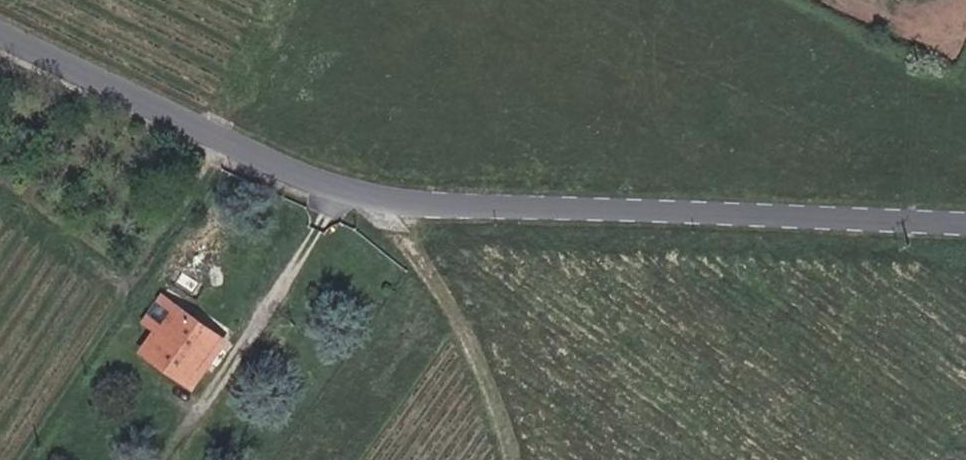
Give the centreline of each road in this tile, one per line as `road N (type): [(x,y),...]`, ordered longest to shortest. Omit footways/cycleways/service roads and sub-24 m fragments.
road 1 (residential): [(0,37),(314,185),(408,200),(965,223)]
road 2 (track): [(506,459),(471,343),(406,233),(408,200)]

